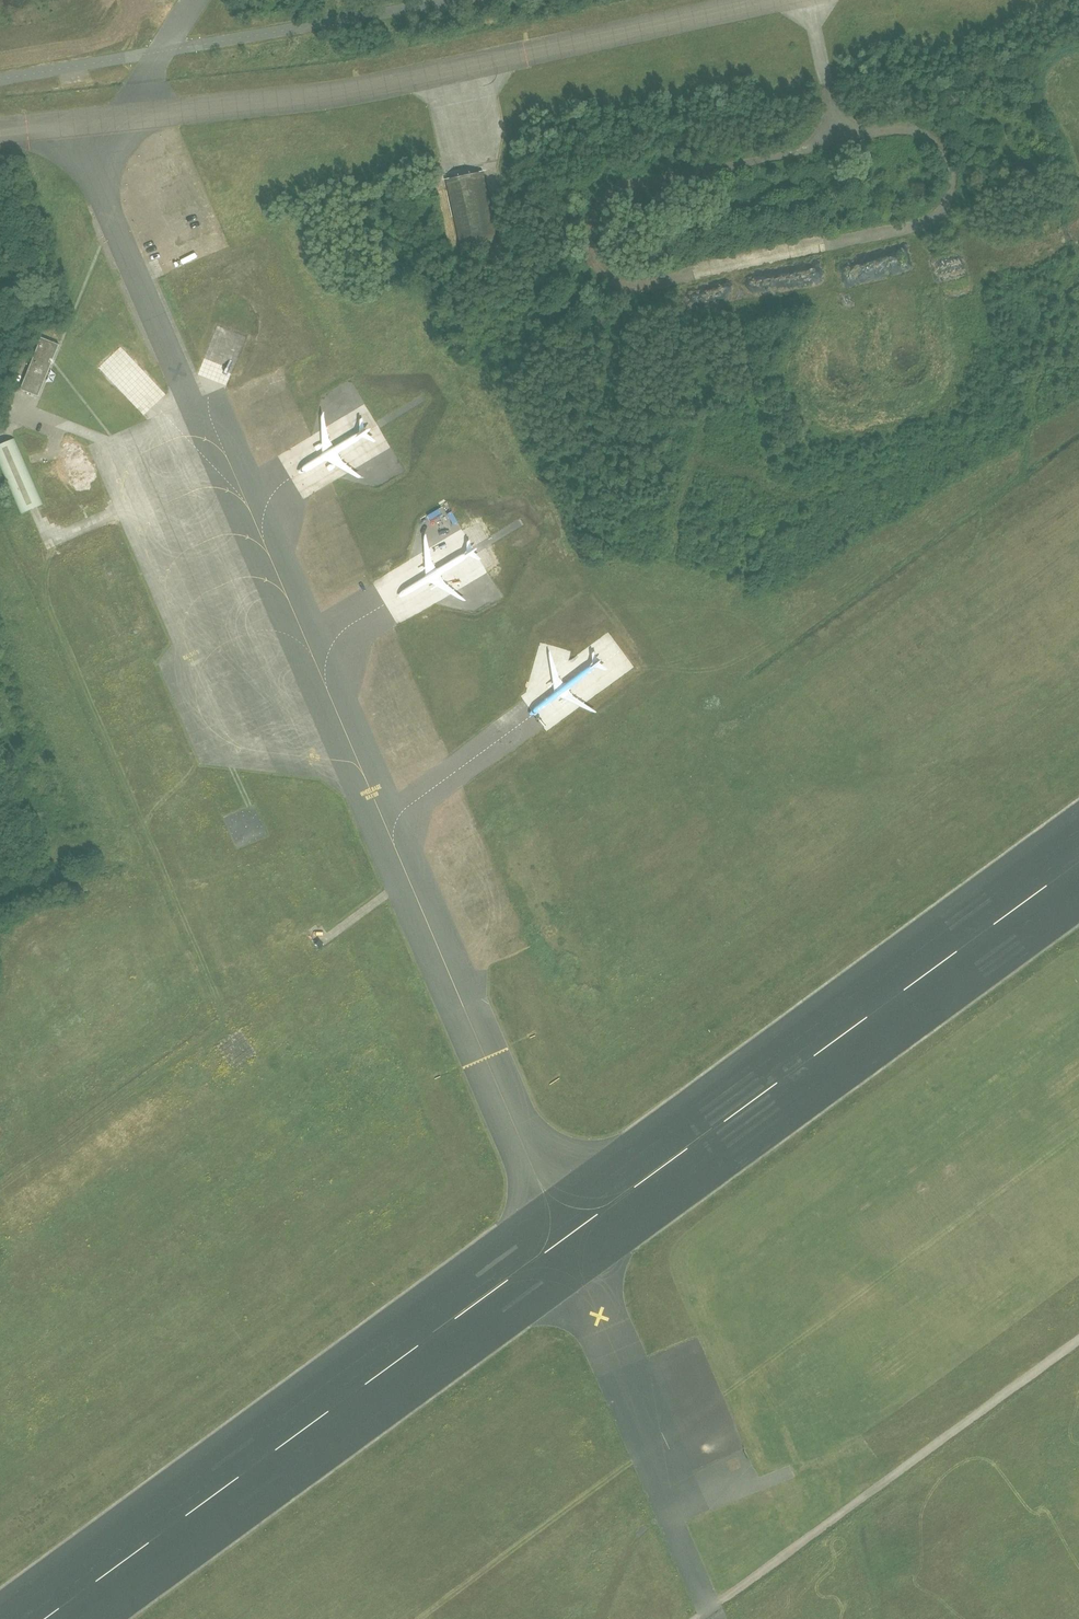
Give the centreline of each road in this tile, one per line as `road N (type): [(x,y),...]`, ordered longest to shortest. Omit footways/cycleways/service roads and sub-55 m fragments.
road 1 (track): [(1078,1340),(697,1618)]

